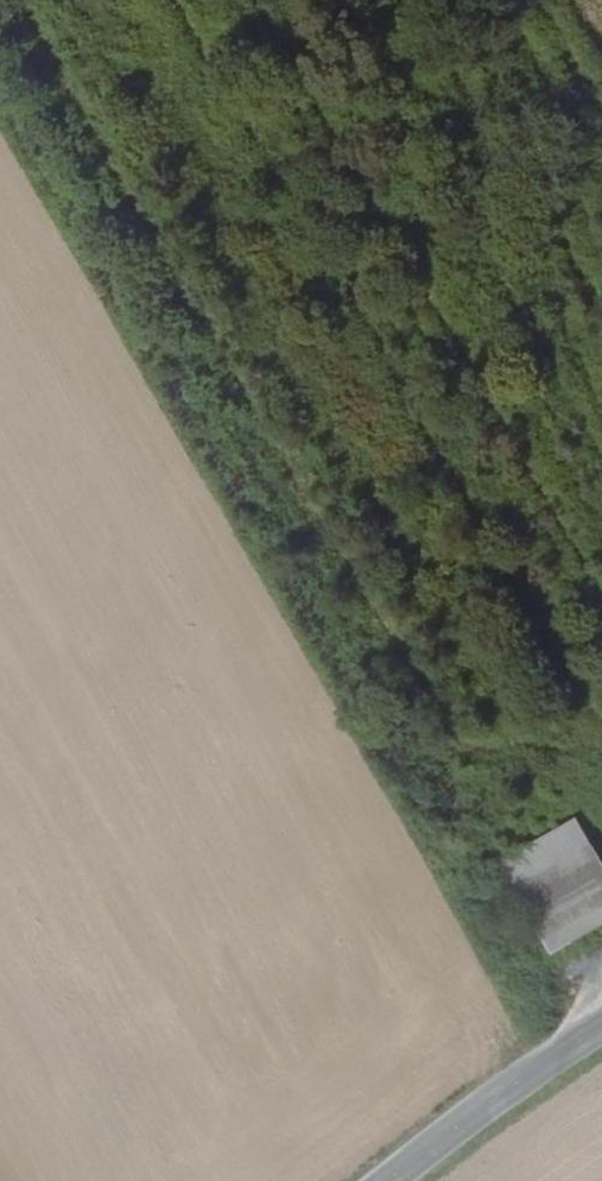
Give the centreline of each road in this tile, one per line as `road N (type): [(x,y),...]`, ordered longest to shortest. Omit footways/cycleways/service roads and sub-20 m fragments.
road 1 (secondary): [(387,1180),(601,1028)]

